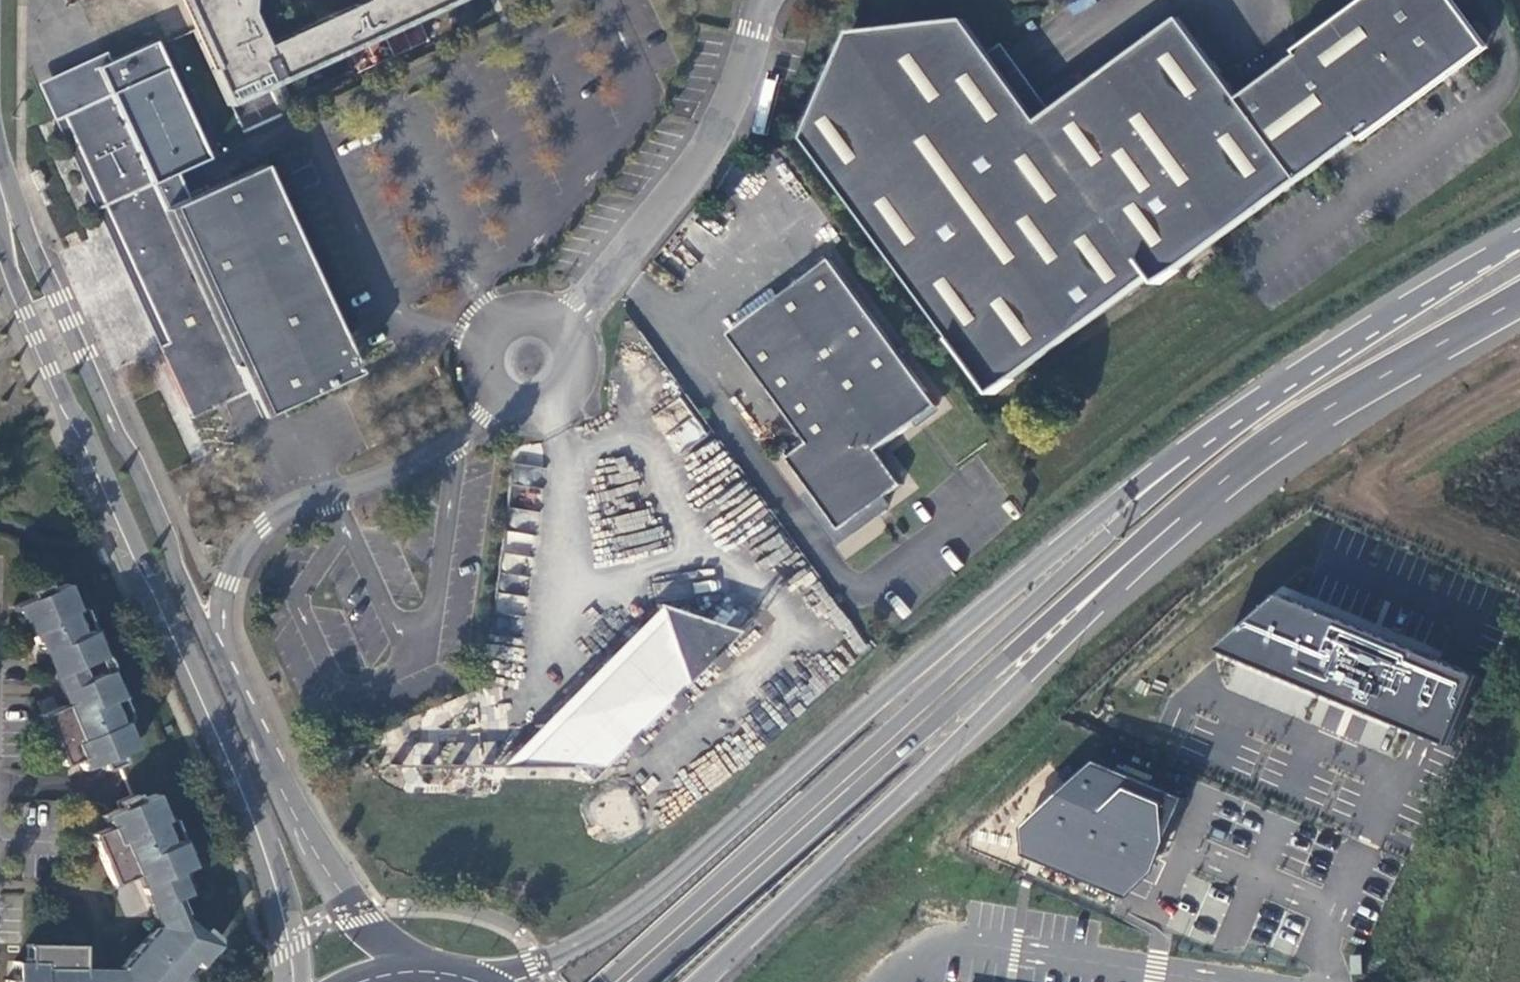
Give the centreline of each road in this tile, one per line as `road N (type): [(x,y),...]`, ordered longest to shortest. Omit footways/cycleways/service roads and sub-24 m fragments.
road 1 (primary): [(1148,494),(909,677),(683,877),(594,938),(485,981)]
road 2 (tertiary): [(0,219),(27,316),(242,791),(272,871),(293,981)]
road 3 (primary): [(1148,494),(1051,592),(618,981)]
road 4 (primary): [(655,981),(1115,577)]
road 5 (tertiary): [(240,699),(28,233),(0,150)]
road 6 (primary): [(703,981),(975,732),(1115,577)]
road 7 (primary): [(1115,577),(1354,388),(1519,299)]
road 8 (unclassified): [(240,699),(224,617),(229,586),(251,544),(305,507),(426,460),(483,421),(503,396)]
road 9 (primary): [(1519,242),(1355,341),(1148,494)]
road 10 (unclassified): [(766,0),(729,109),(563,334)]
road 11 (tertiary): [(422,981),(338,892),(279,789),(240,699)]
road 12 (unclassified): [(563,334),(544,319),(520,317),(498,328),(484,366),(503,396)]
road 13 (unclassified): [(503,396),(542,401),(559,390),(571,353),(563,334)]

